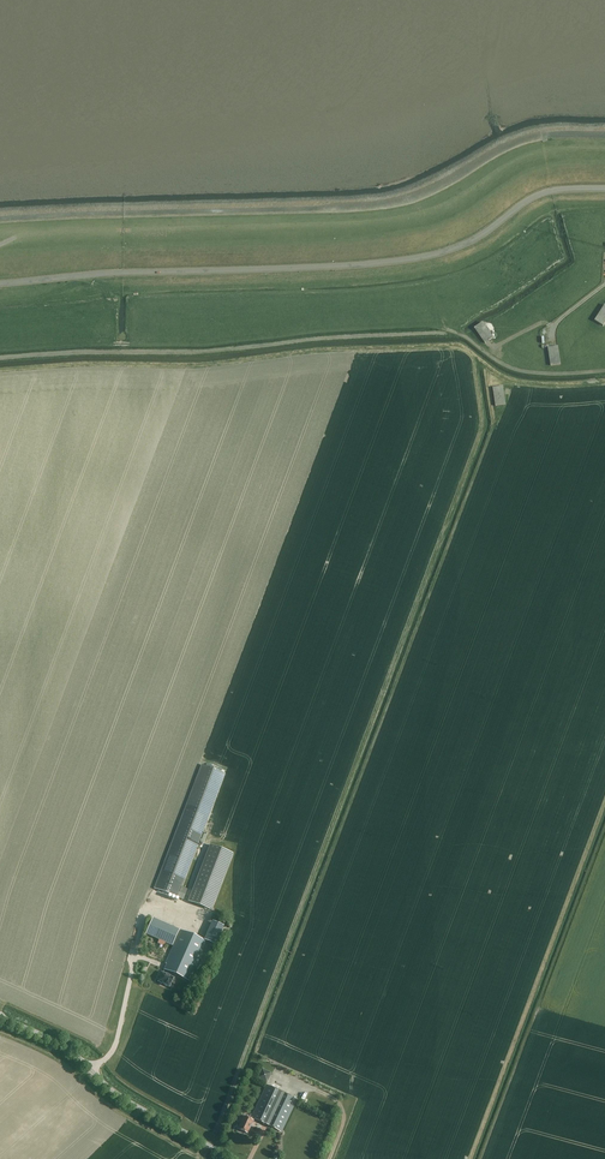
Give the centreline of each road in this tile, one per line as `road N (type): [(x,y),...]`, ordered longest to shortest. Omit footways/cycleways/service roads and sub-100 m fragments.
road 1 (unclassified): [(0,285),(400,262),(462,248),(549,191),(604,189)]
road 2 (unclassified): [(233,1158),(117,1094),(60,1043),(0,1015)]

